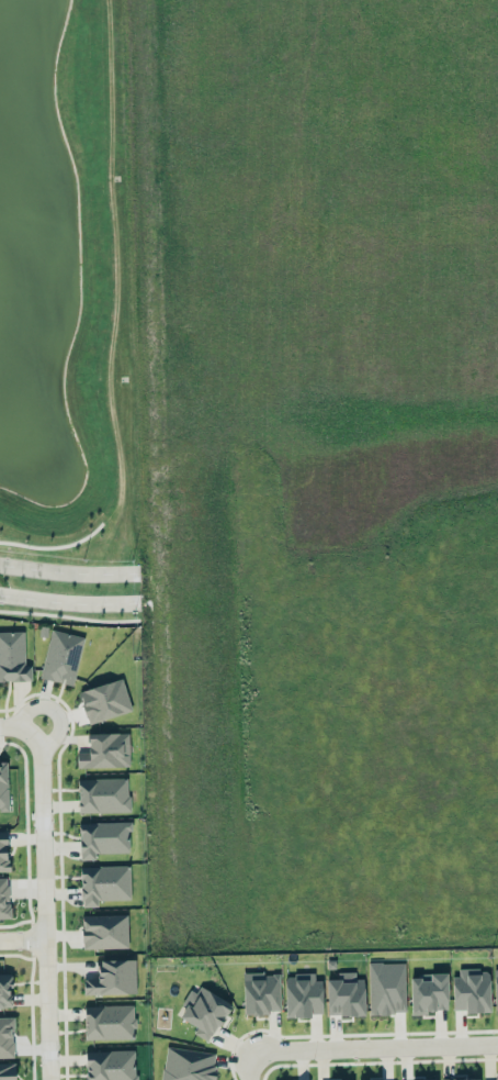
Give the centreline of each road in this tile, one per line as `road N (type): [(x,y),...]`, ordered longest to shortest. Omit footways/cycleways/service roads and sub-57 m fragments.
road 1 (residential): [(51,1079),(43,725)]
road 2 (residential): [(497,231),(239,238),(225,222),(225,202)]
road 3 (residential): [(497,1045),(250,1051)]
road 4 (tertiary): [(0,596),(142,603),(140,572)]
road 5 (tertiary): [(140,572),(0,564)]

